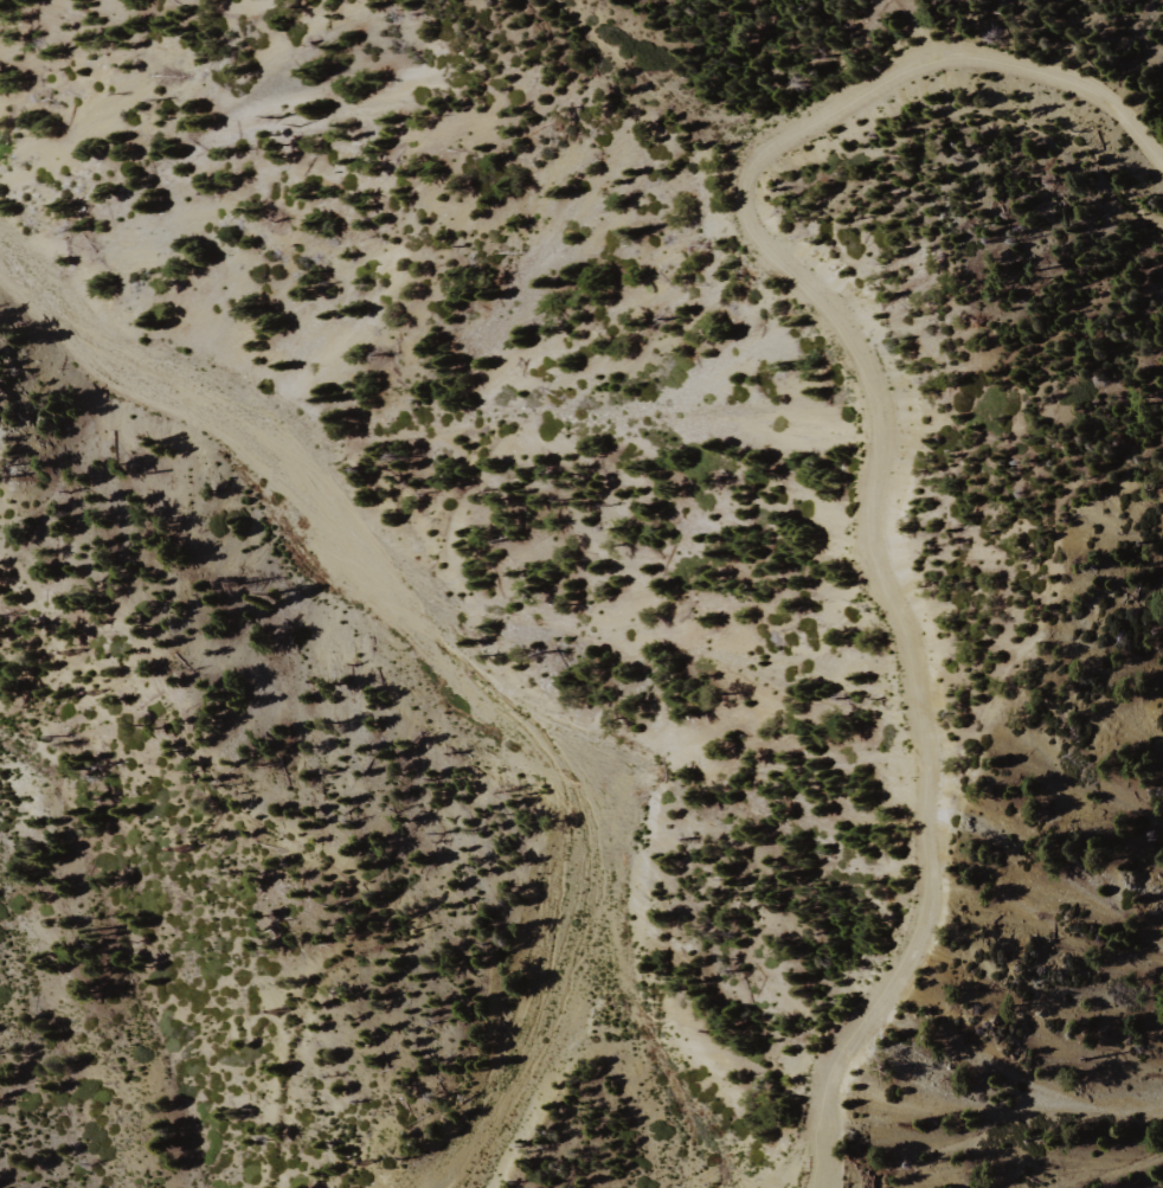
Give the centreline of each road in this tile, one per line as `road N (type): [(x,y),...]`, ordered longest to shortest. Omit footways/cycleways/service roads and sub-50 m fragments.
road 1 (track): [(816,1187),(827,1074),(878,998),(912,924),(917,725),(905,635),(873,545),(889,429),(878,375),(829,296),(759,229),(750,197),(796,136),(904,65),(945,59),(984,59),(1060,79),(1131,126),(1162,167)]

